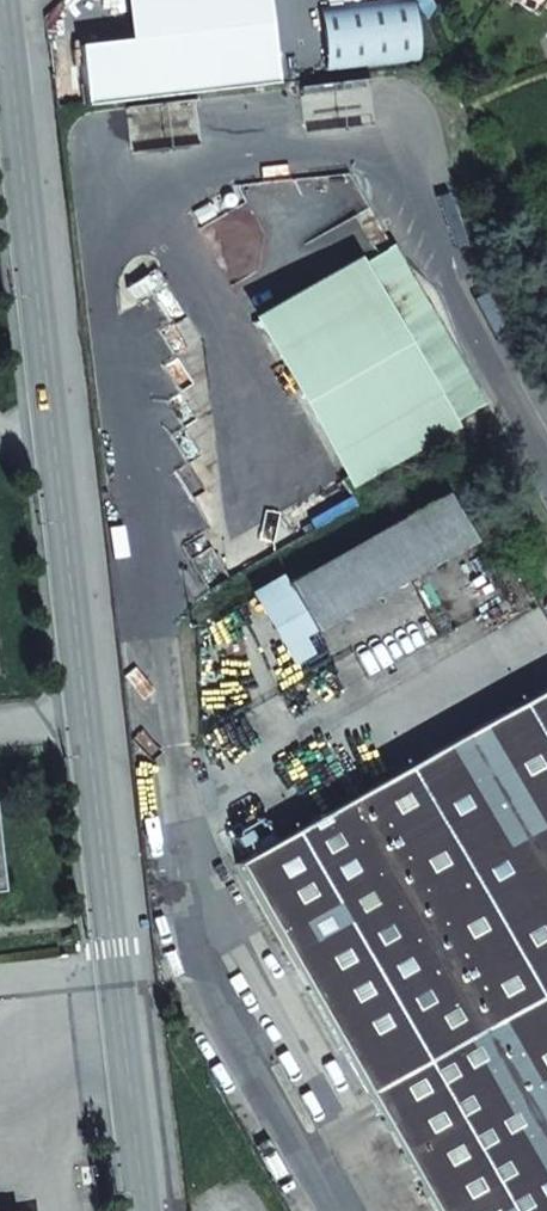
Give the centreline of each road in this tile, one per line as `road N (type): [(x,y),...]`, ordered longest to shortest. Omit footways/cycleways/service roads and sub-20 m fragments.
road 1 (tertiary): [(145,1210),(6,14)]

